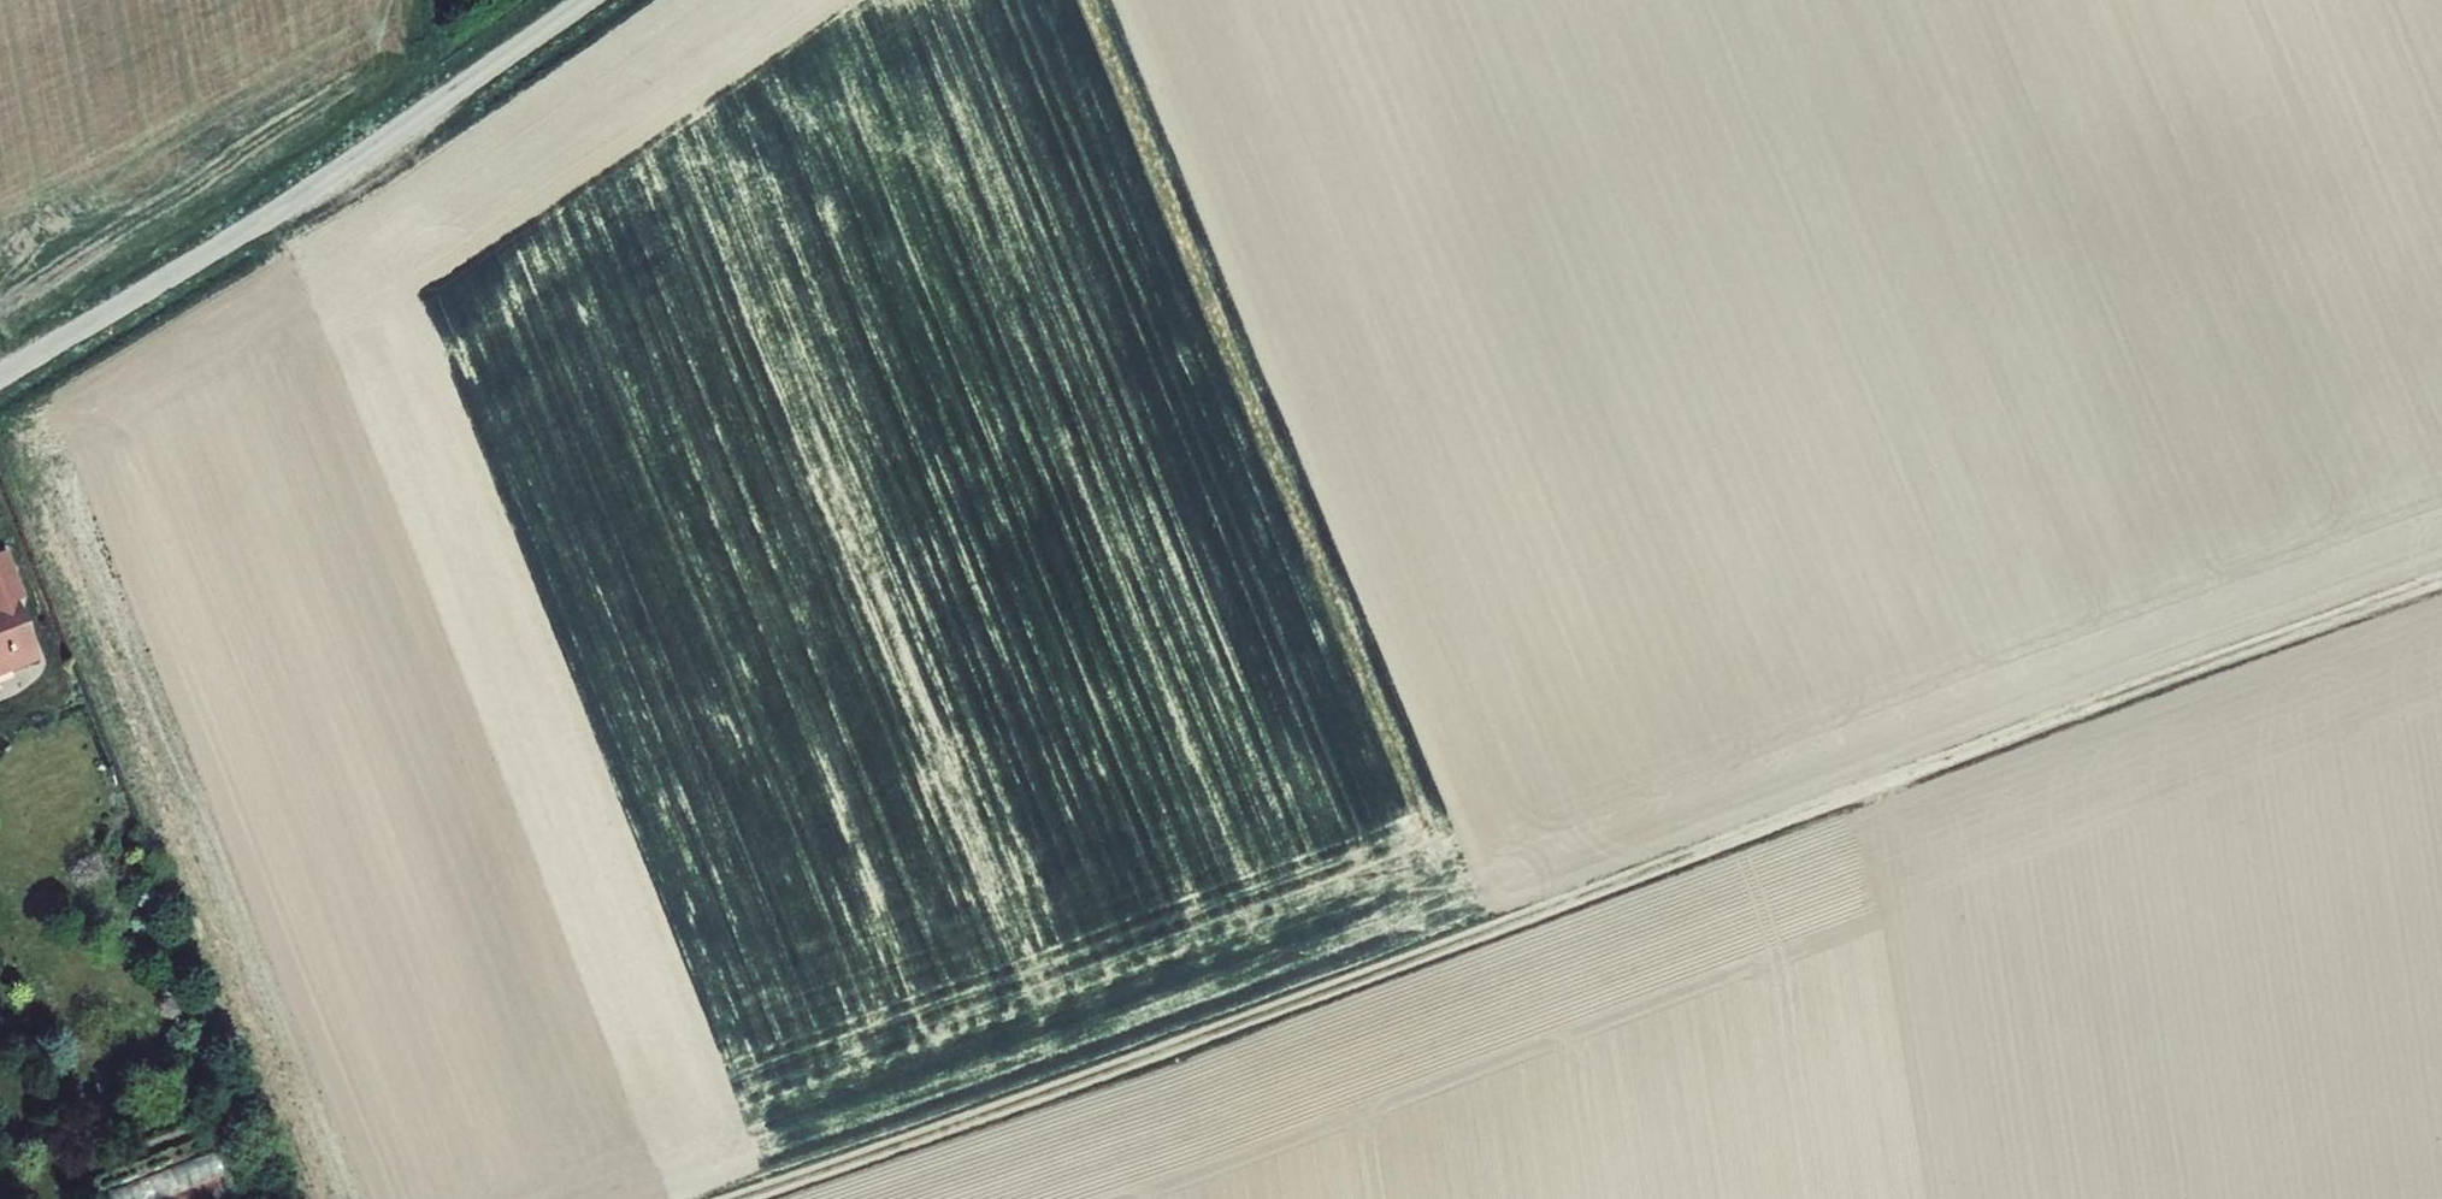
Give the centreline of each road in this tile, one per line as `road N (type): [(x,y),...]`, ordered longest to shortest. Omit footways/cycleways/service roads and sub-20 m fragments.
road 1 (track): [(734,1198),(1185,1044),(2441,581)]
road 2 (unclassified): [(0,374),(309,192),(584,0)]

